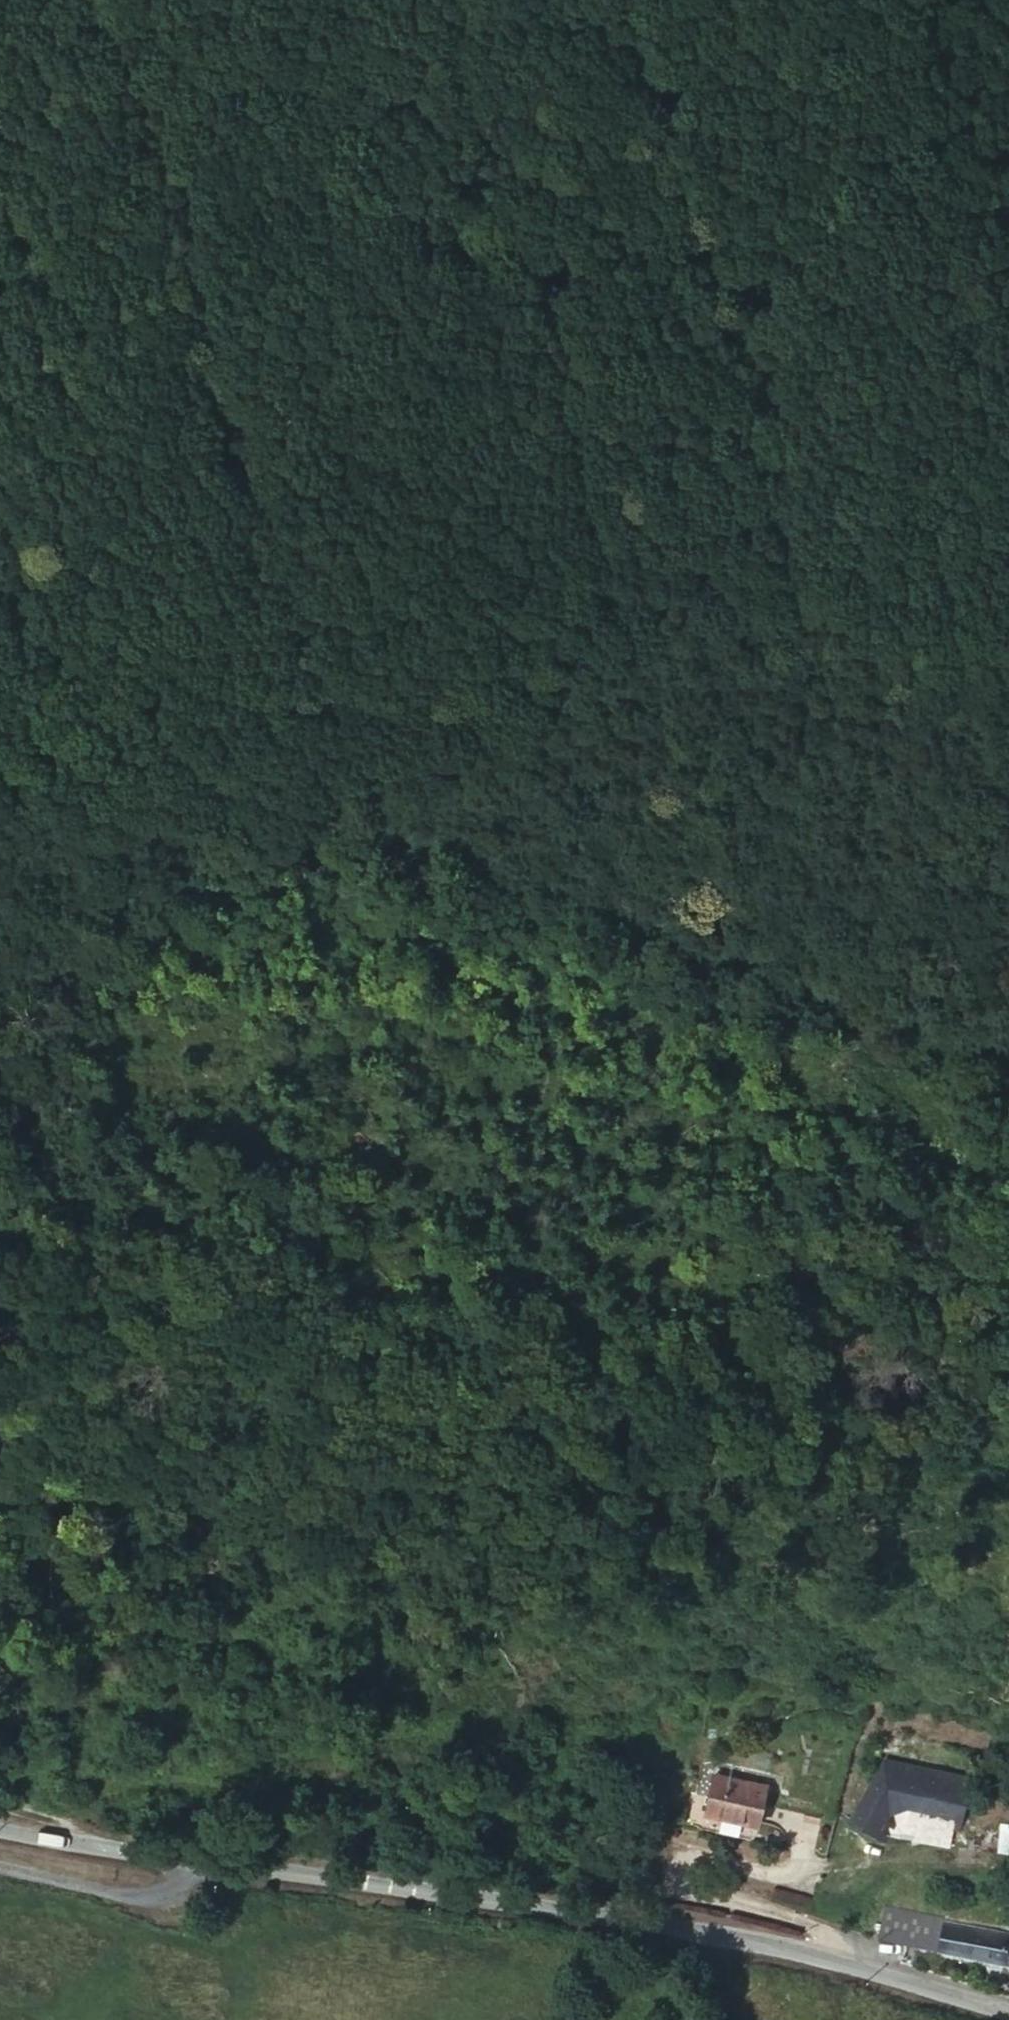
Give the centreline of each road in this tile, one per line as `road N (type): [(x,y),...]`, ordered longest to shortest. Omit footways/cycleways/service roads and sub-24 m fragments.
road 1 (unclassified): [(1008,2018),(810,1962),(0,1831)]
road 2 (track): [(0,1867),(151,1899),(170,1889),(165,1857)]

